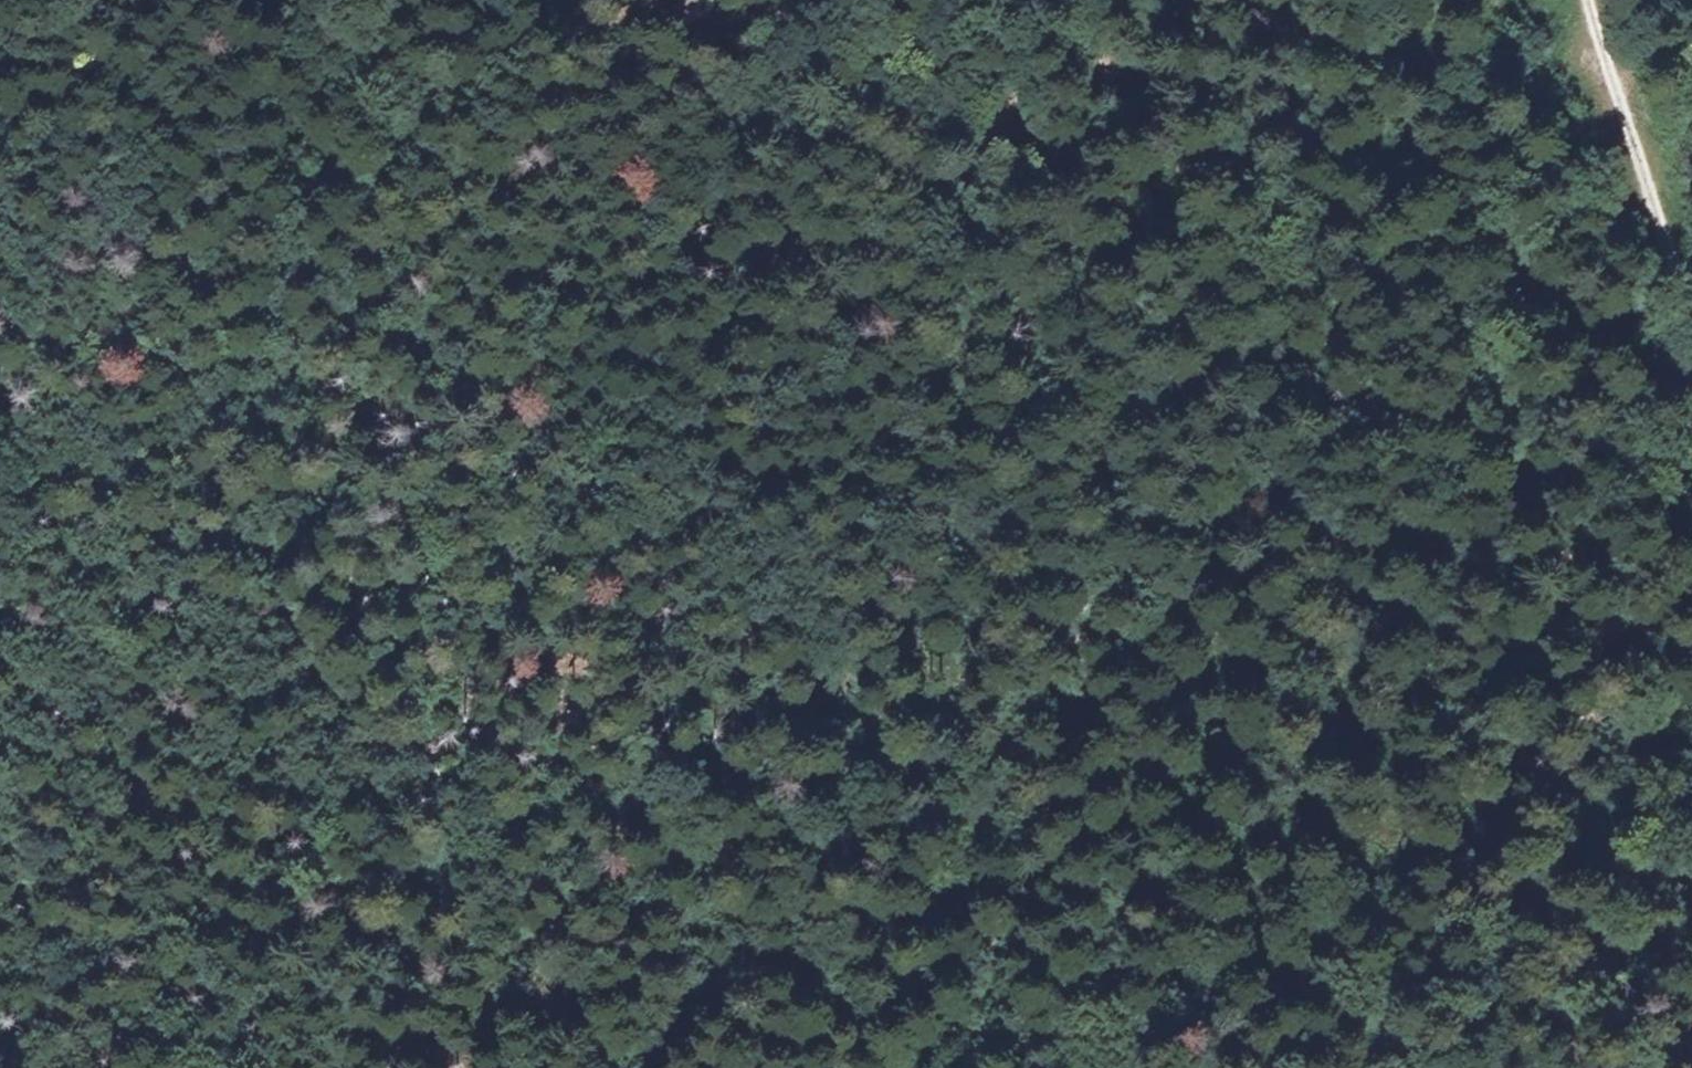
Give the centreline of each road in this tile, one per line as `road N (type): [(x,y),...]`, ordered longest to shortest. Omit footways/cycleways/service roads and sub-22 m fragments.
road 1 (track): [(1583,0),(1612,122),(1691,305)]

